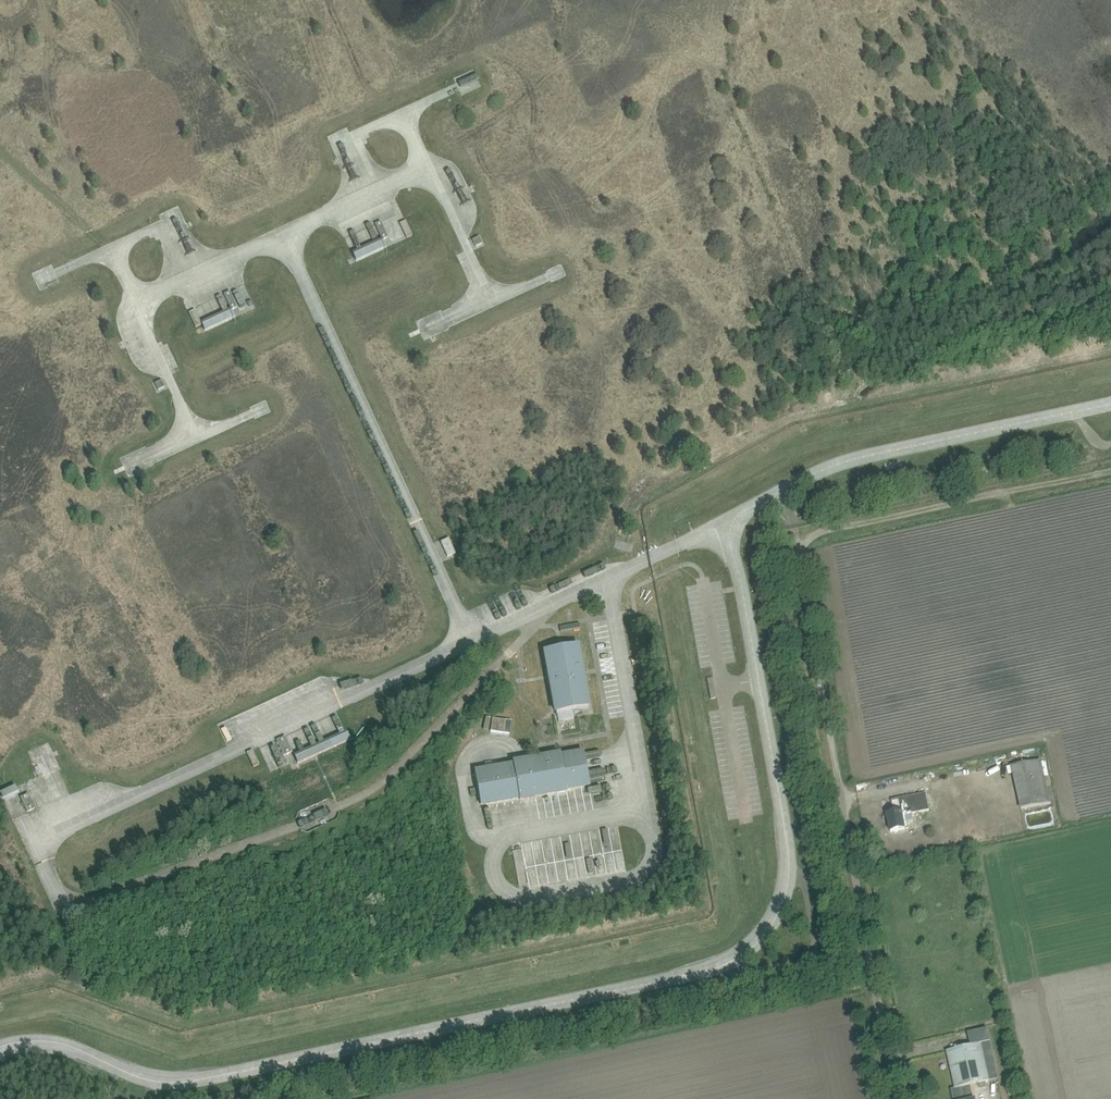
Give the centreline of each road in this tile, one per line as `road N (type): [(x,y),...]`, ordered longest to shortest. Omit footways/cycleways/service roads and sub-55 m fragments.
road 1 (unclassified): [(0,1047),(50,1042),(133,1076),(189,1082),(676,978),(724,966),(757,943),(782,906),(786,835),(723,522)]
road 2 (unclassified): [(899,1098),(796,538),(779,492)]
road 3 (unclassified): [(471,641),(34,845)]
road 4 (unclassified): [(283,233),(471,641)]
road 5 (unclassified): [(1110,404),(847,461),(779,492)]
road 6 (track): [(1110,470),(796,538)]
road 7 (unclassified): [(723,522),(471,641)]
road 8 (unclassified): [(134,301),(283,233)]
road 9 (unclassified): [(283,233),(431,166)]

